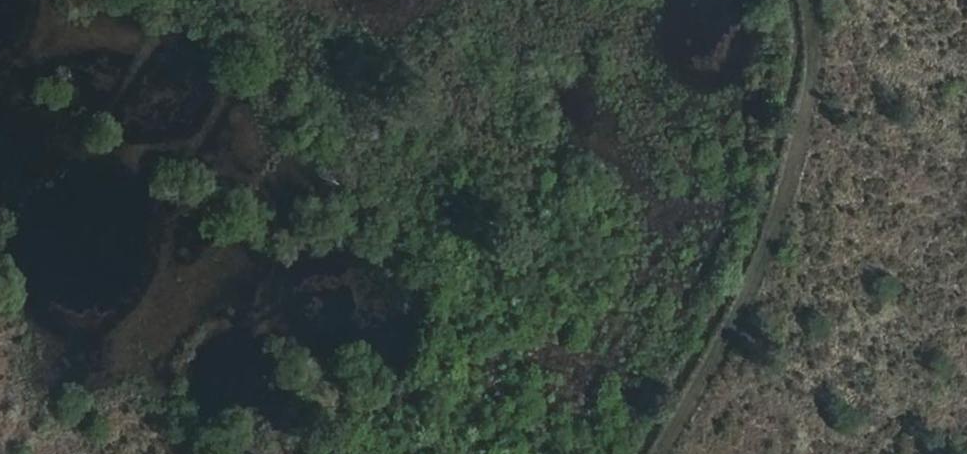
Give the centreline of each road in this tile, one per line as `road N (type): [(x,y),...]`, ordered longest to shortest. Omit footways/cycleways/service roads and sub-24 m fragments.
road 1 (track): [(800,0),(831,95),(681,453)]

